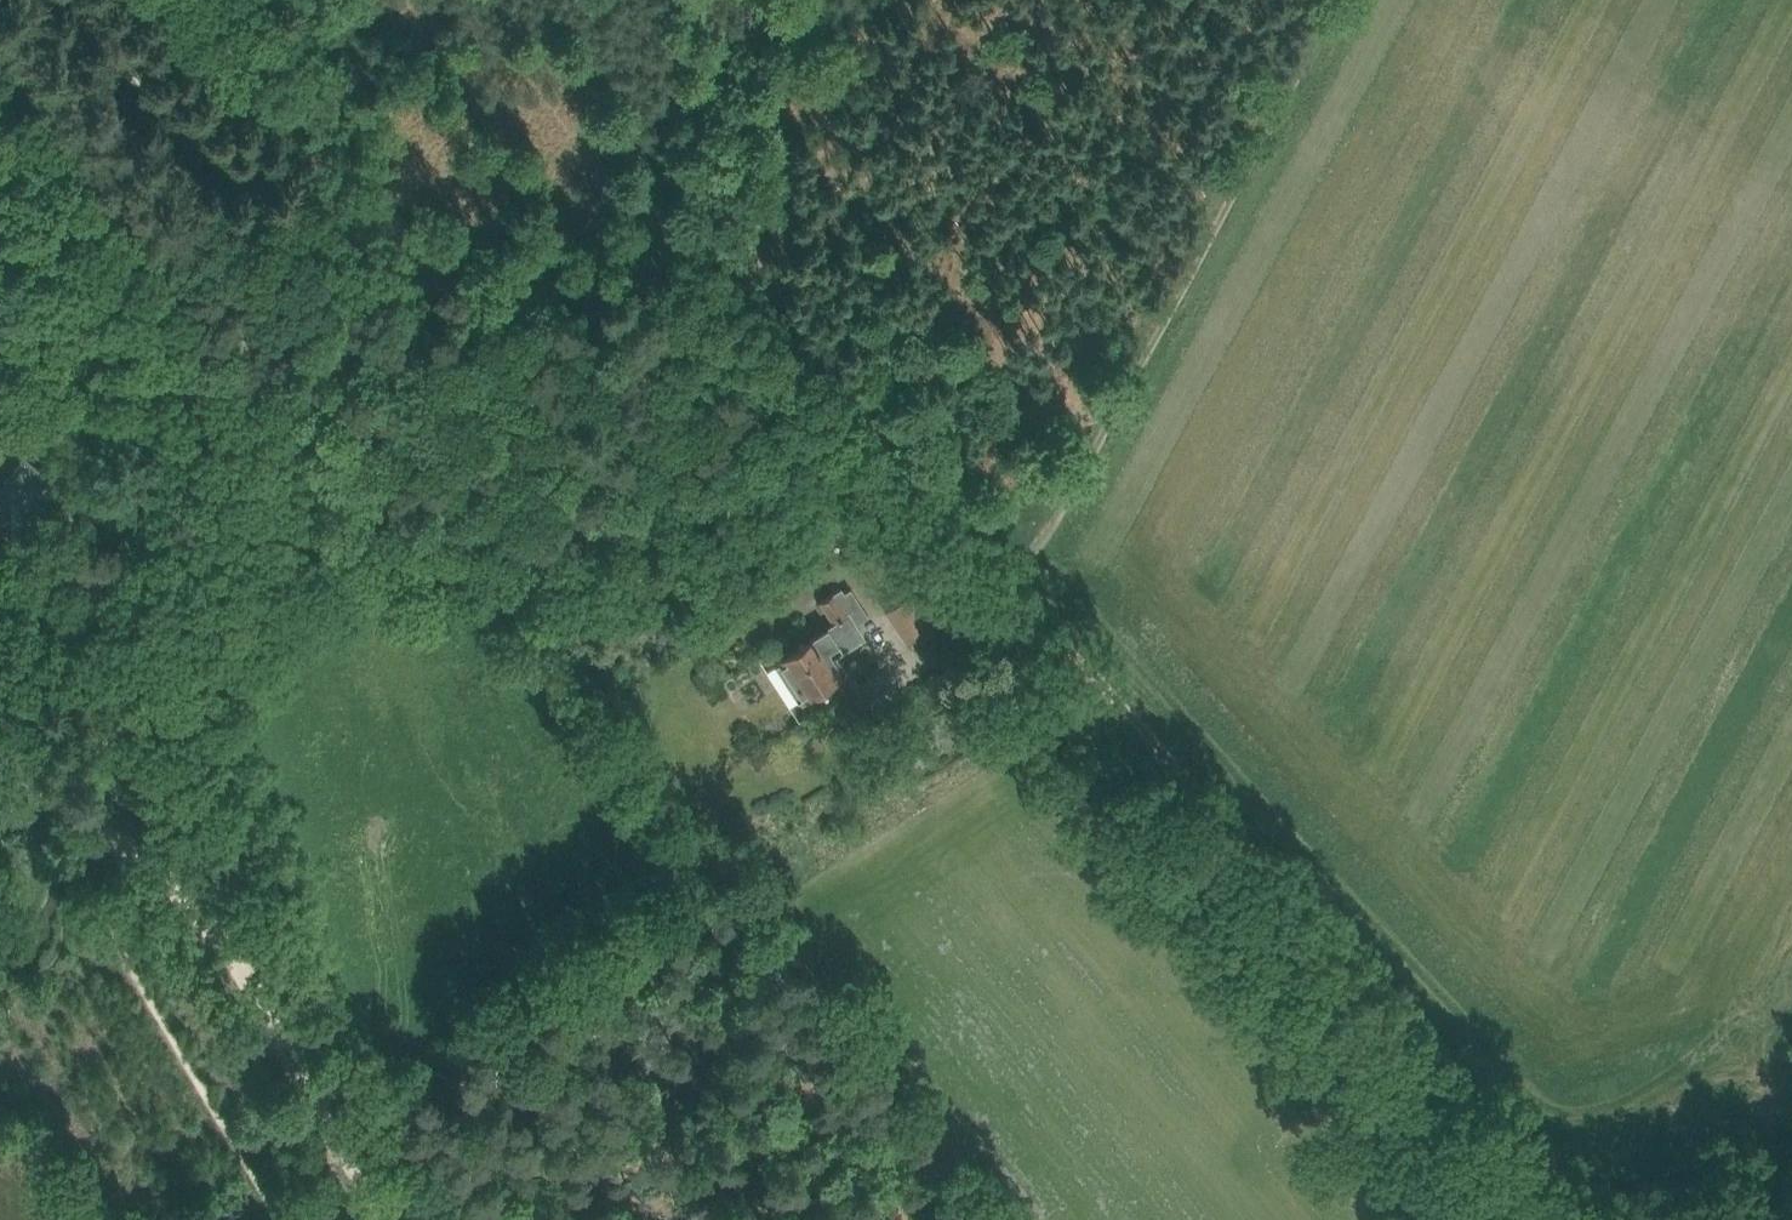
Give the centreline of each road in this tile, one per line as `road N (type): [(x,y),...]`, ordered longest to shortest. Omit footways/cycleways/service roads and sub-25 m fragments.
road 1 (track): [(1020,582),(1523,1139),(1557,1164),(1608,1183),(1649,1186),(1703,1181),(1791,1152)]
road 2 (track): [(1341,0),(1020,582)]
road 3 (track): [(372,1219),(224,941),(143,858)]
road 4 (track): [(783,315),(1020,582)]

